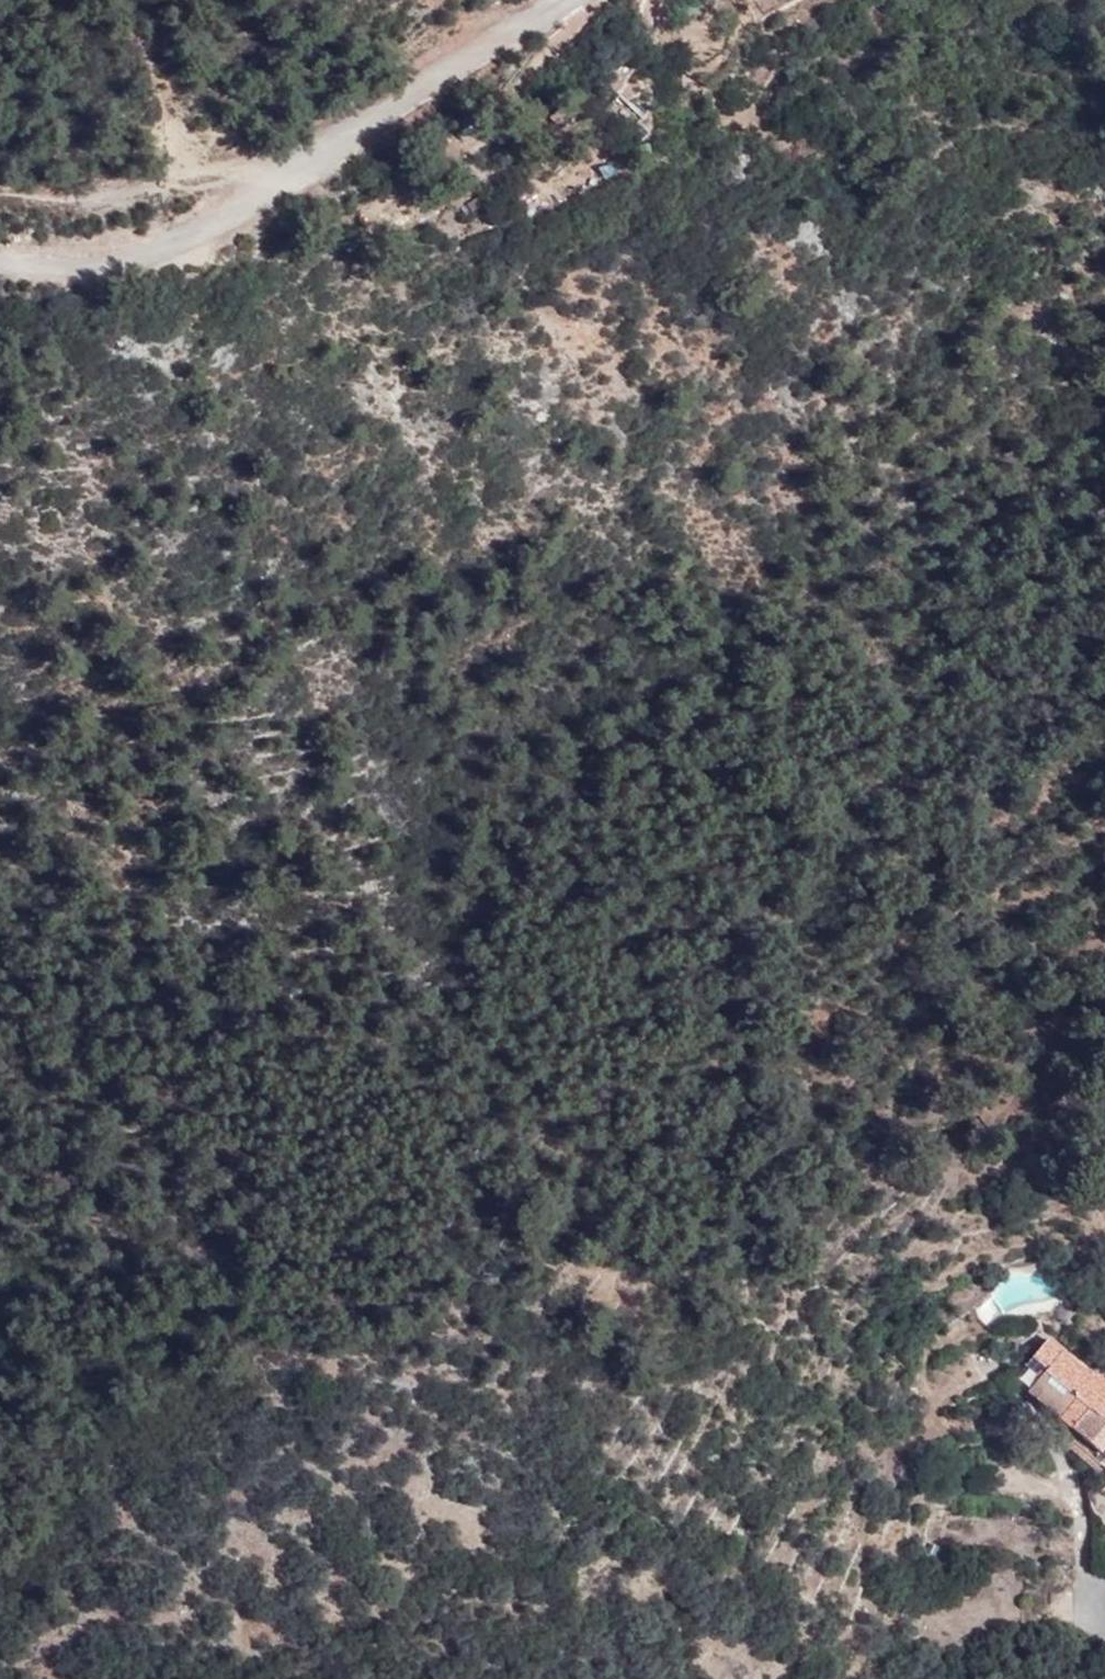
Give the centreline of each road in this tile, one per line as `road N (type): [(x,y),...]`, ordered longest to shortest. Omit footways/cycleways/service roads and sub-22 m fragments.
road 1 (track): [(578,0),(173,250),(95,262),(0,261)]
road 2 (track): [(1104,1614),(1070,1496)]

